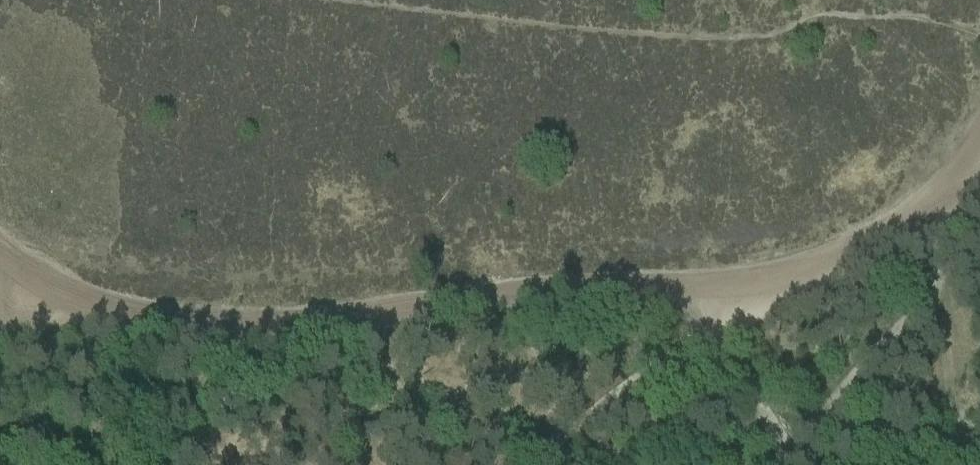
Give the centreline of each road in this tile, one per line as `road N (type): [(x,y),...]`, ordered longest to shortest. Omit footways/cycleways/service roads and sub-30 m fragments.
road 1 (track): [(0,258),(108,309),(237,331),(793,282),(979,178)]
road 2 (track): [(345,0),(726,38),(831,17),(917,24),(979,42)]

